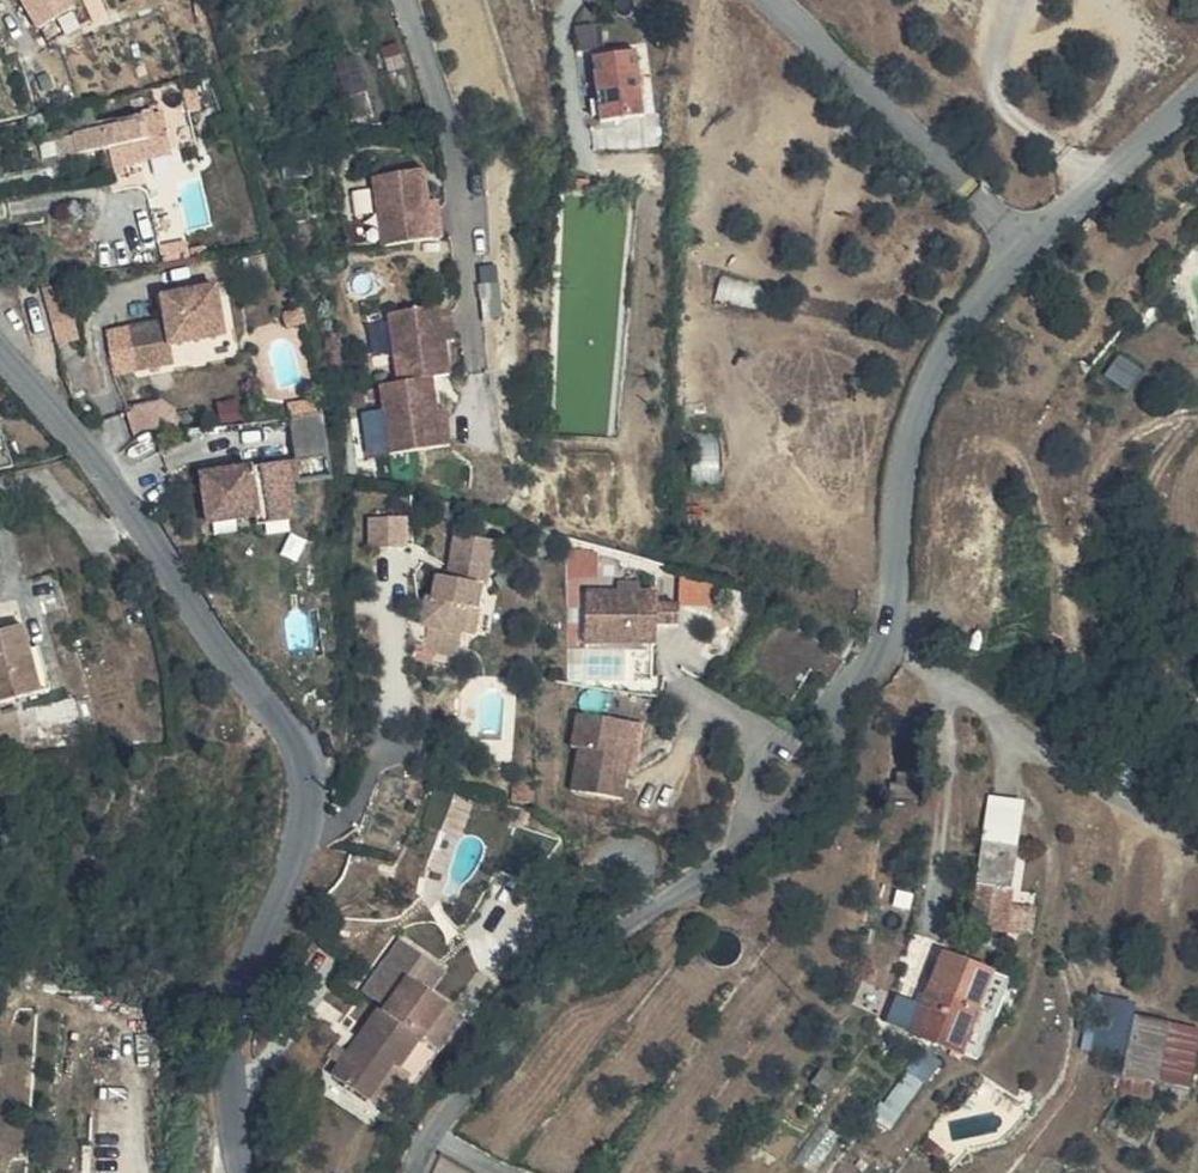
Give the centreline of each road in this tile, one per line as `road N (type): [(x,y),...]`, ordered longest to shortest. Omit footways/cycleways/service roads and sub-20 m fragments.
road 1 (residential): [(0,348),(138,515),(210,636),(290,727),(304,759),(307,827),(234,1016),(234,1090),(247,1172)]
road 2 (residential): [(417,1172),(450,1110),(602,949),(723,867),(806,783),(886,635)]
road 3 (residential): [(886,635),(905,465),(927,392),(967,313),(1029,244)]
road 4 (residential): [(410,0),(459,155),(479,372)]
road 5 (residential): [(886,635),(1081,771),(1197,838)]
road 6 (residential): [(1029,244),(779,0)]
road 7 (residential): [(1029,244),(1197,85)]

